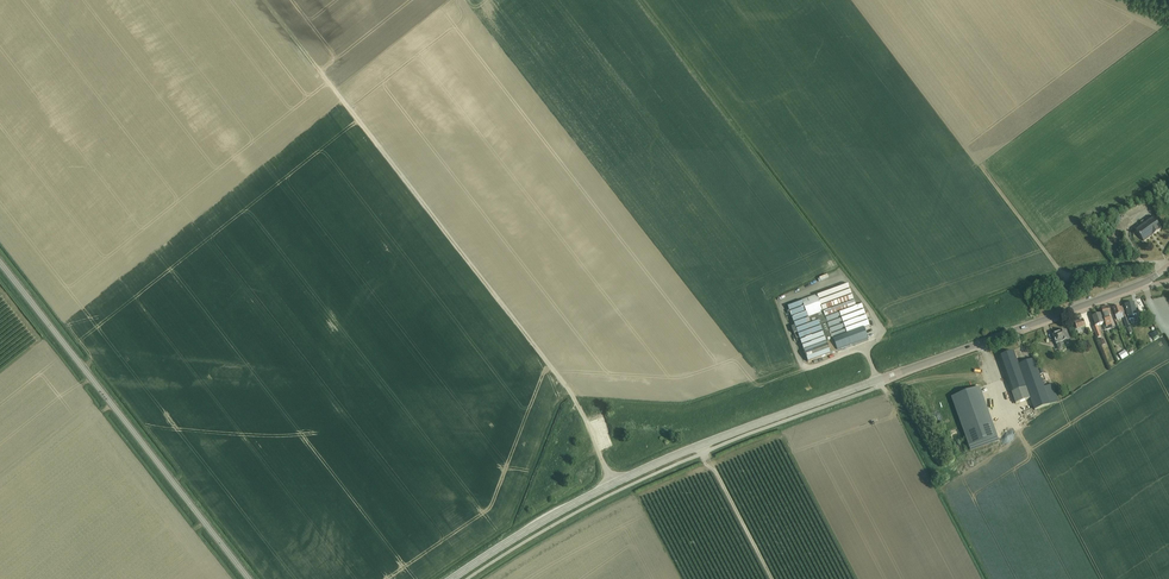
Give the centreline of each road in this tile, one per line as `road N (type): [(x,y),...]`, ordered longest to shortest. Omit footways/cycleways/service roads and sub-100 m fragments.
road 1 (tertiary): [(452,578),(656,463),(1136,286),(1168,265)]
road 2 (track): [(612,484),(557,374),(264,0)]
road 3 (tertiary): [(249,578),(0,262)]

